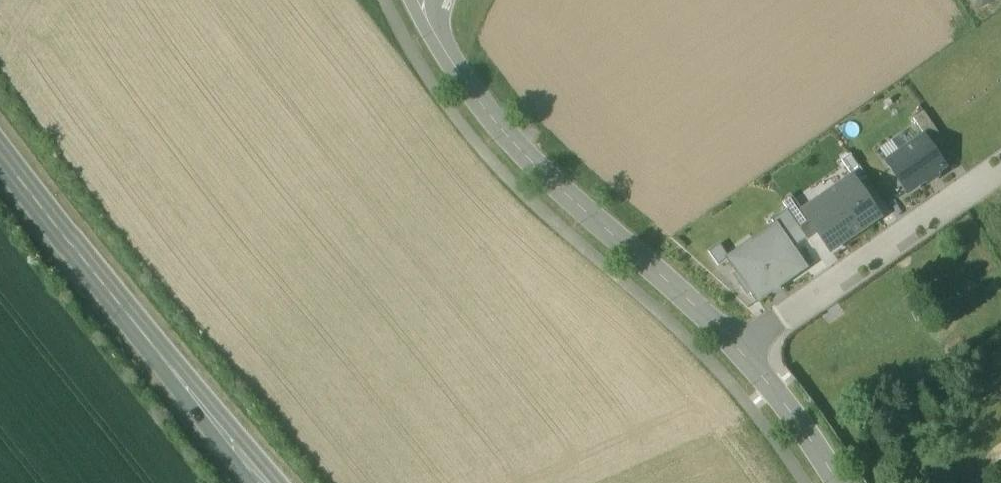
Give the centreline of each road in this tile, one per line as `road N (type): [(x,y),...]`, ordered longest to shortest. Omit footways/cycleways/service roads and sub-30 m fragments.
road 1 (unclassified): [(737,348),(501,128),(430,25)]
road 2 (primary): [(264,482),(0,152)]
road 3 (residential): [(737,348),(1000,168)]
road 4 (unclassified): [(837,482),(737,348)]

